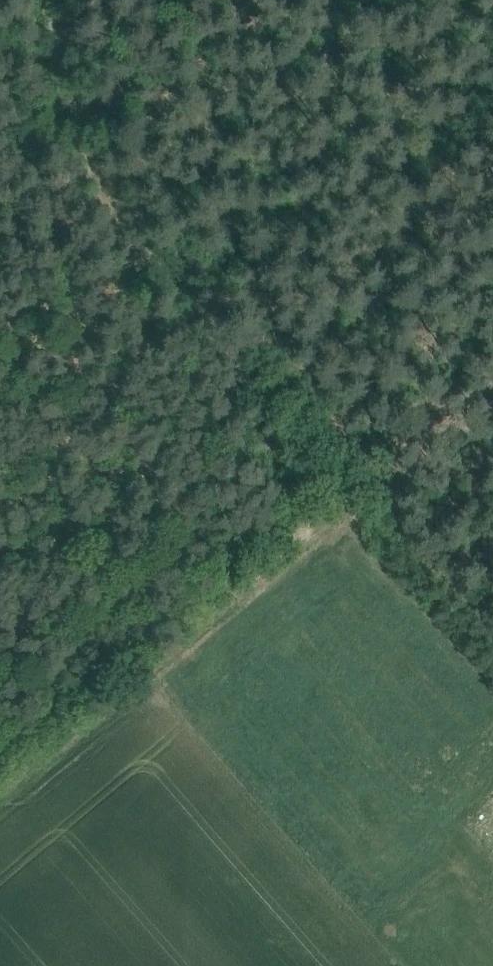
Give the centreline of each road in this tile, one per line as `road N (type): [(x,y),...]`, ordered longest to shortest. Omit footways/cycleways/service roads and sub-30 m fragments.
road 1 (track): [(49,0),(79,142),(355,506)]
road 2 (track): [(0,794),(355,506)]
road 3 (track): [(355,506),(492,390)]

